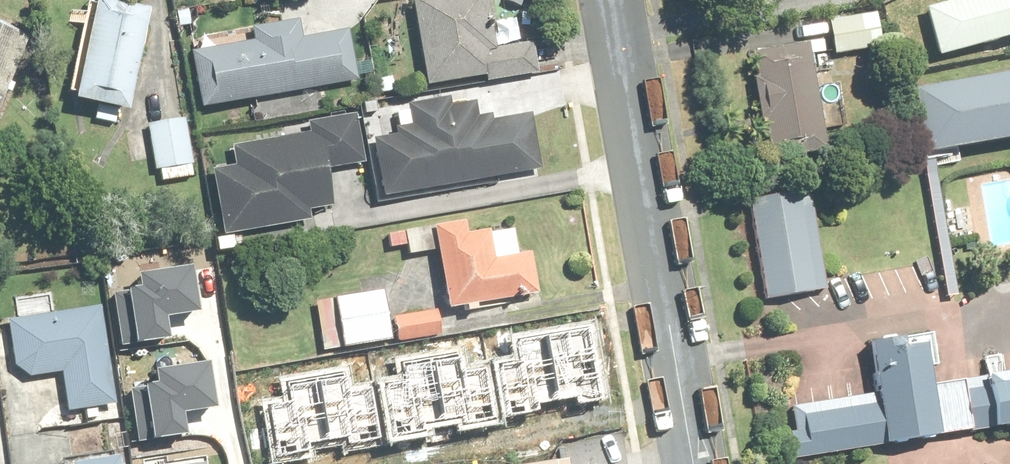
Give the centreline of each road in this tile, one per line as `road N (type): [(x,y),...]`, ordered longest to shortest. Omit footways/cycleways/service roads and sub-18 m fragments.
road 1 (residential): [(693,463),(610,0)]

